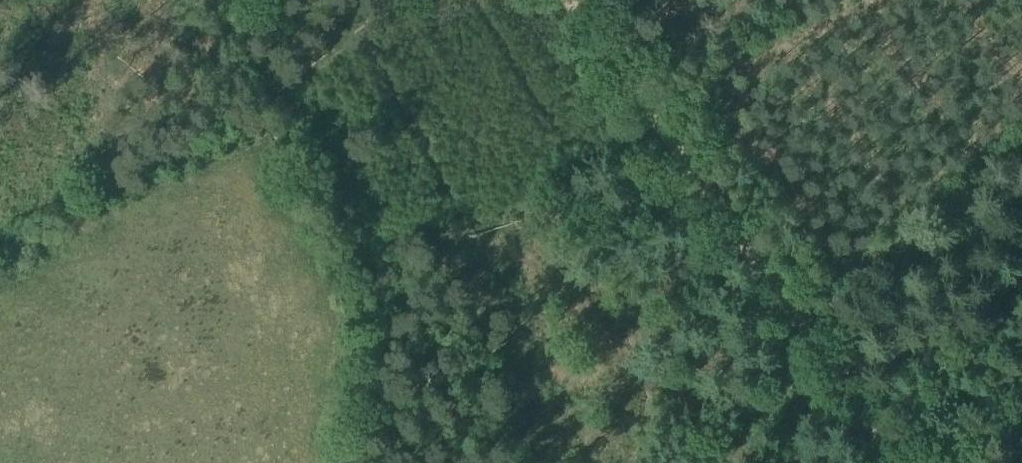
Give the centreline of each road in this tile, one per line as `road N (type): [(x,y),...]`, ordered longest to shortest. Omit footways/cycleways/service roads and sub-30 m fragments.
road 1 (track): [(889,462),(563,0)]

